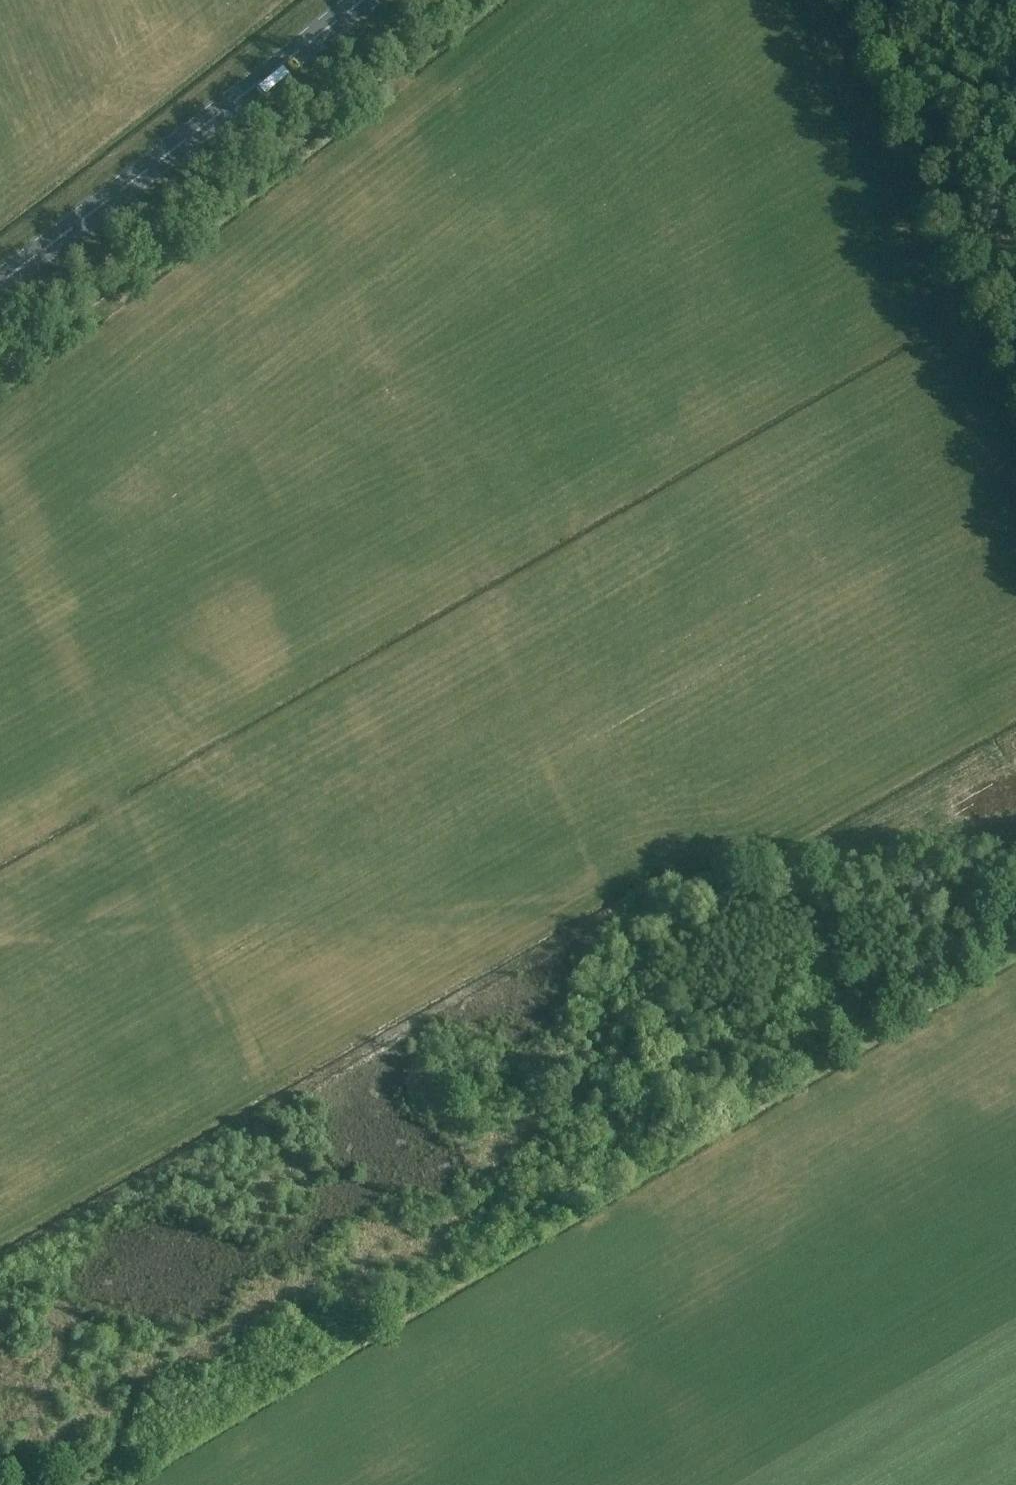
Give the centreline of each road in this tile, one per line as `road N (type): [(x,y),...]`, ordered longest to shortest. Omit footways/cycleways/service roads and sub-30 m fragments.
road 1 (track): [(0,371),(481,0)]
road 2 (primary): [(360,0),(0,280)]
road 3 (track): [(880,0),(1015,313)]

